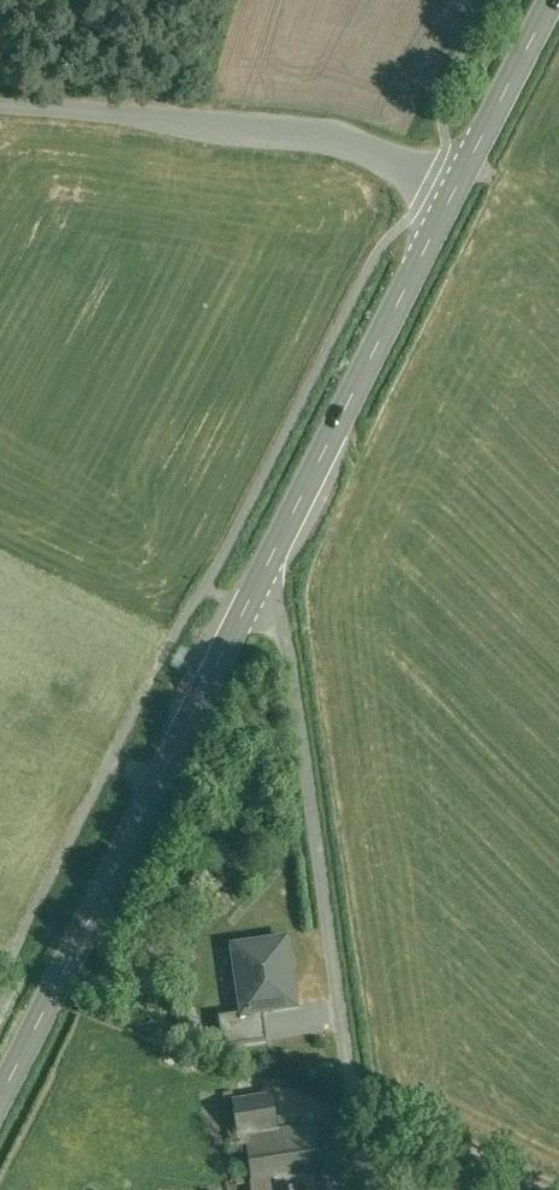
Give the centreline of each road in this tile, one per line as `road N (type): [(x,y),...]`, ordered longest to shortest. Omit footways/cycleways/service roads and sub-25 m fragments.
road 1 (unclassified): [(256,587),(277,605),(289,631),(369,1189)]
road 2 (tertiary): [(256,587),(0,1091)]
road 3 (unclassified): [(458,191),(356,141),(0,106)]
road 4 (tertiary): [(458,191),(256,587)]
road 5 (tertiary): [(554,0),(458,191)]

